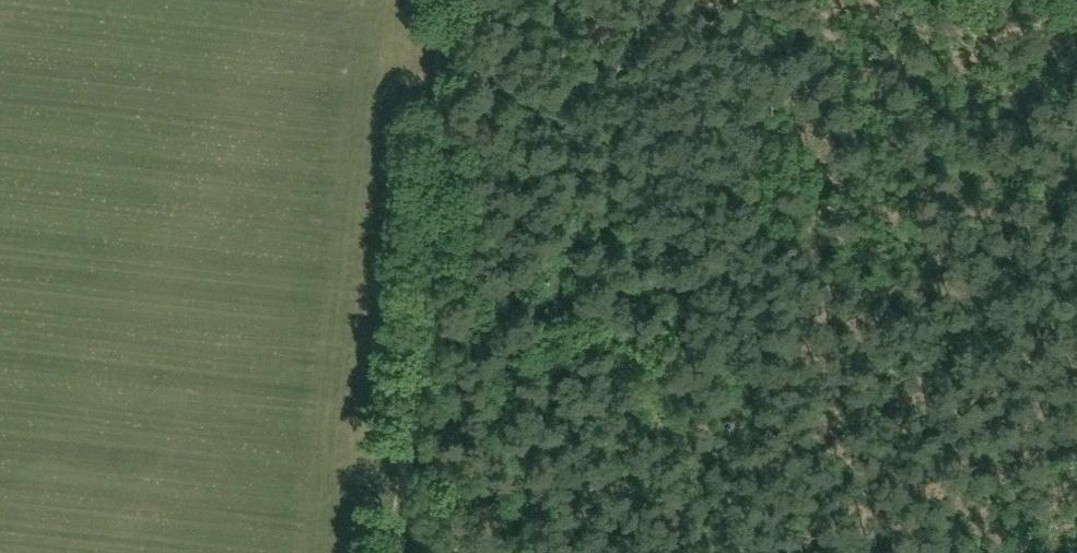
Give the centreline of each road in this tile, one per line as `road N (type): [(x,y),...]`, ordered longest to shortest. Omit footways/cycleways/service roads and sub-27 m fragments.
road 1 (track): [(400,552),(453,0)]

